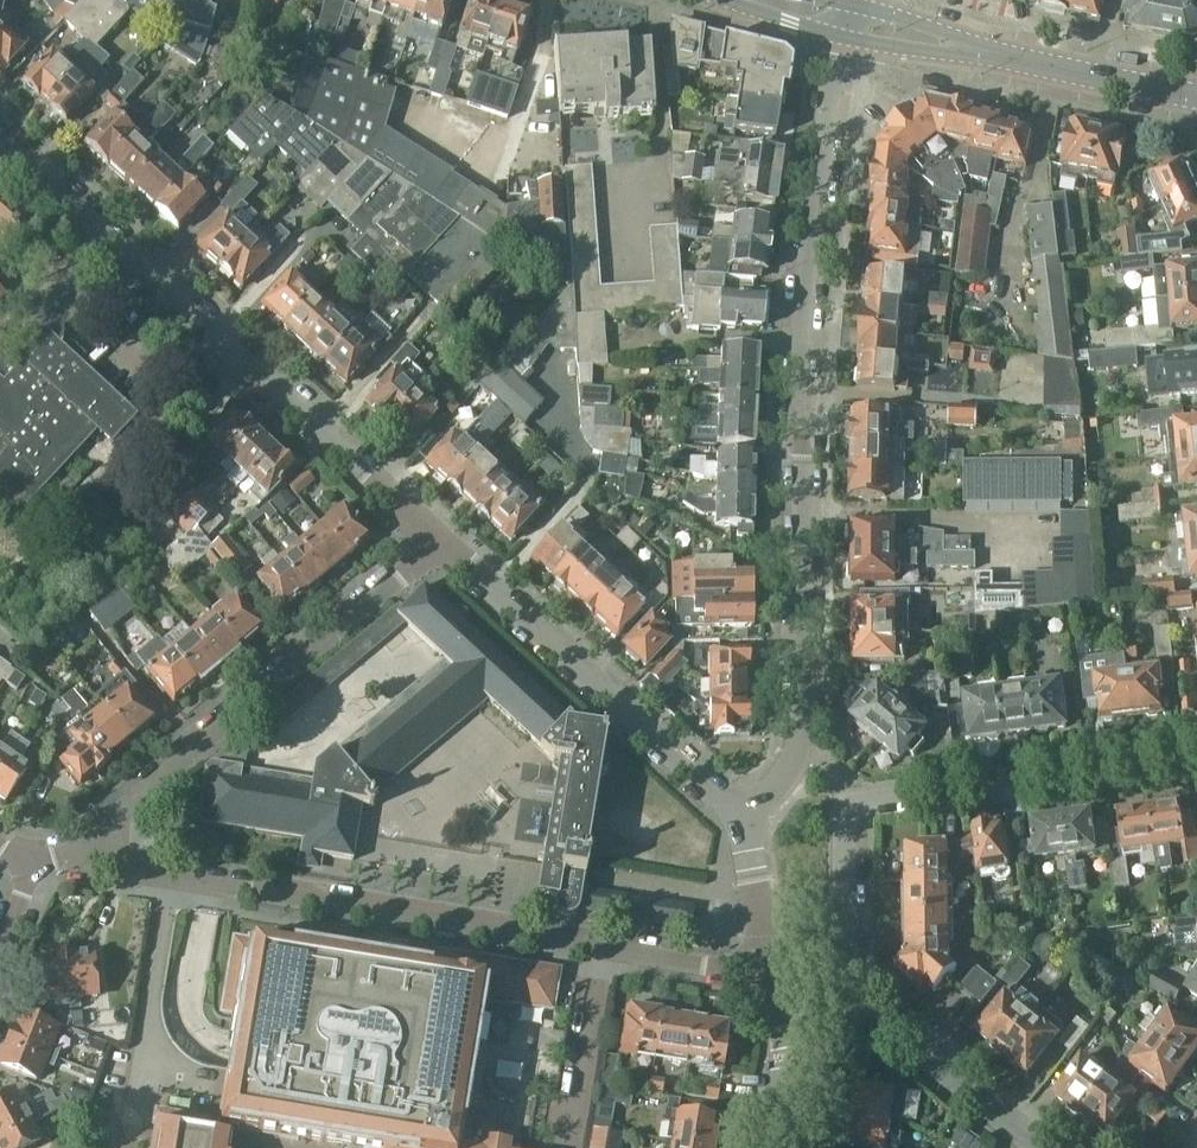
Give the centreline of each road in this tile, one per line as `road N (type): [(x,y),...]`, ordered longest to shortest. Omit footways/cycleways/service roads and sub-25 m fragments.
road 1 (residential): [(841,17),(797,418),(804,464),(802,733),(776,789),(741,817)]
road 2 (residential): [(1040,1147),(846,985),(847,802),(1196,754)]
road 3 (residential): [(768,964),(707,966),(100,865)]
road 4 (residential): [(439,545),(0,128)]
road 5 (residential): [(100,865),(121,809),(439,545)]
road 6 (residential): [(741,817),(439,545)]
road 7 (tertiary): [(841,17),(1196,97)]
road 8 (residential): [(768,964),(785,1068),(776,1147)]
road 9 (residential): [(741,817),(768,964)]

